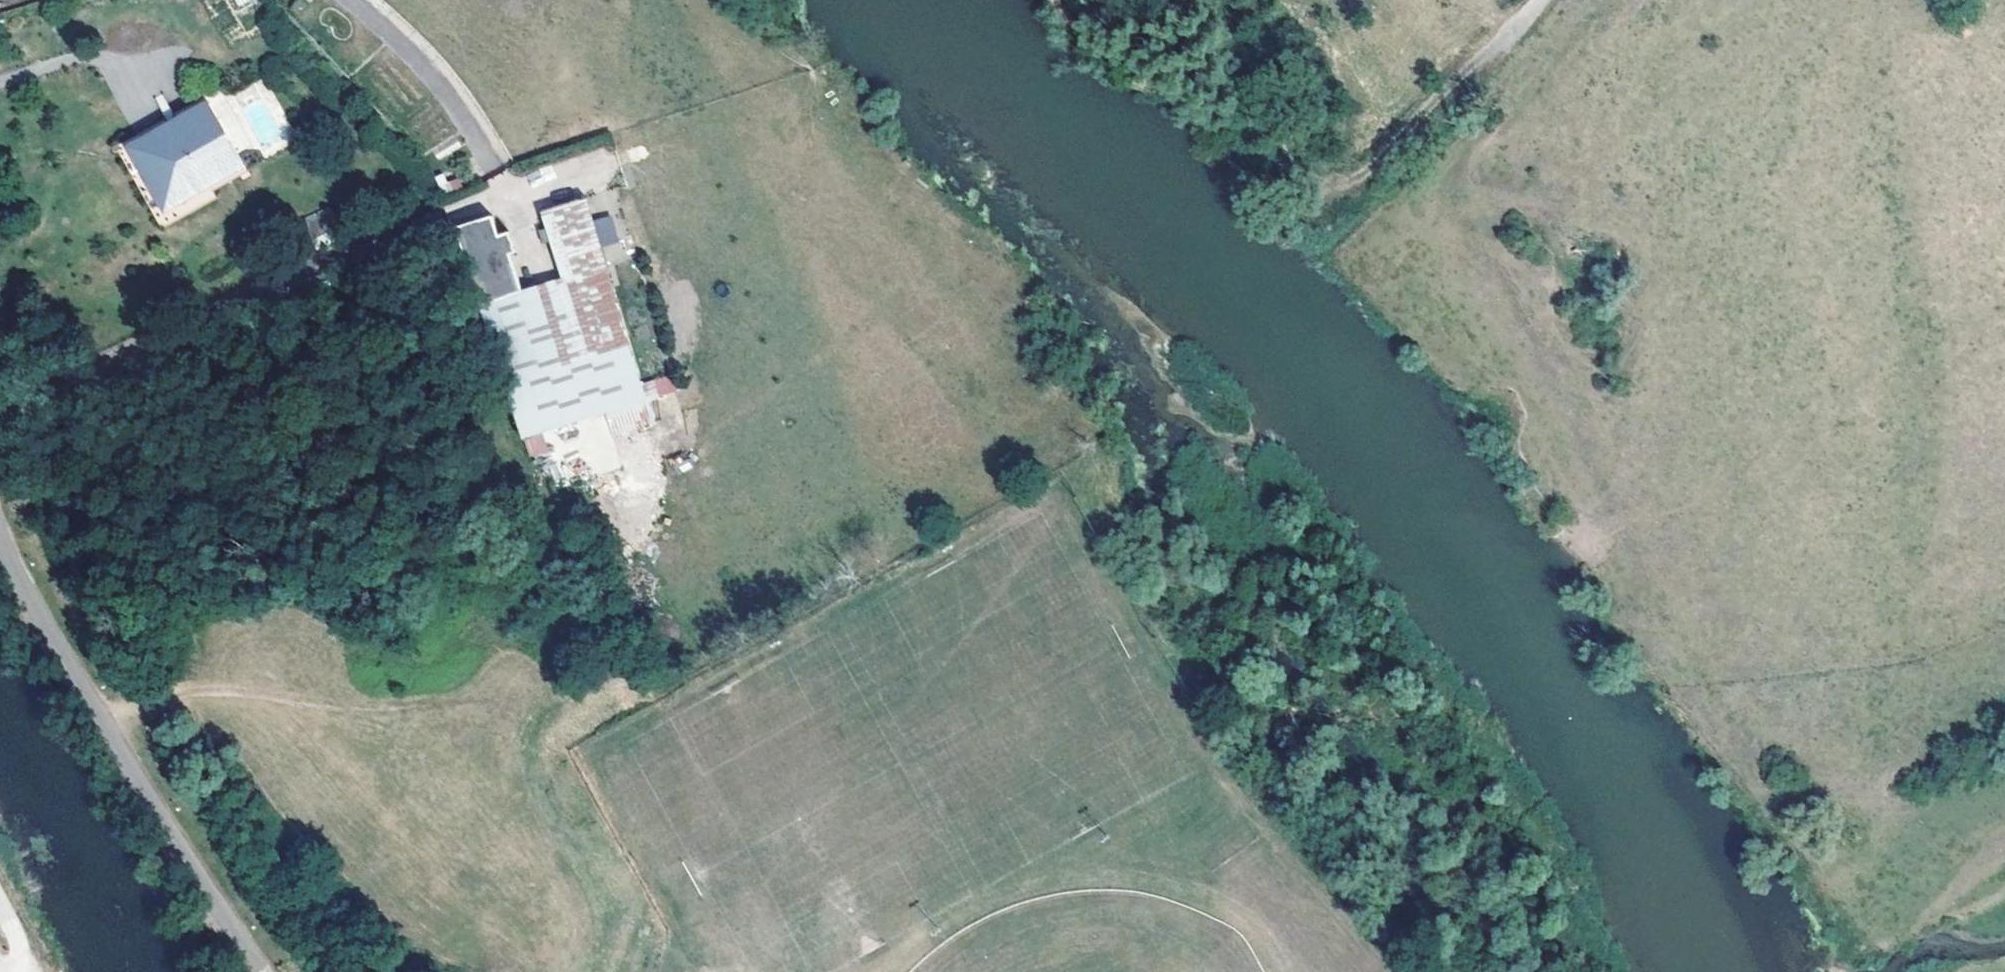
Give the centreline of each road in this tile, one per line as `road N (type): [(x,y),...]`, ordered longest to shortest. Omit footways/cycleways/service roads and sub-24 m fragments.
road 1 (residential): [(264,971),(93,707),(0,514)]
road 2 (unclassified): [(1546,0),(1453,99)]

